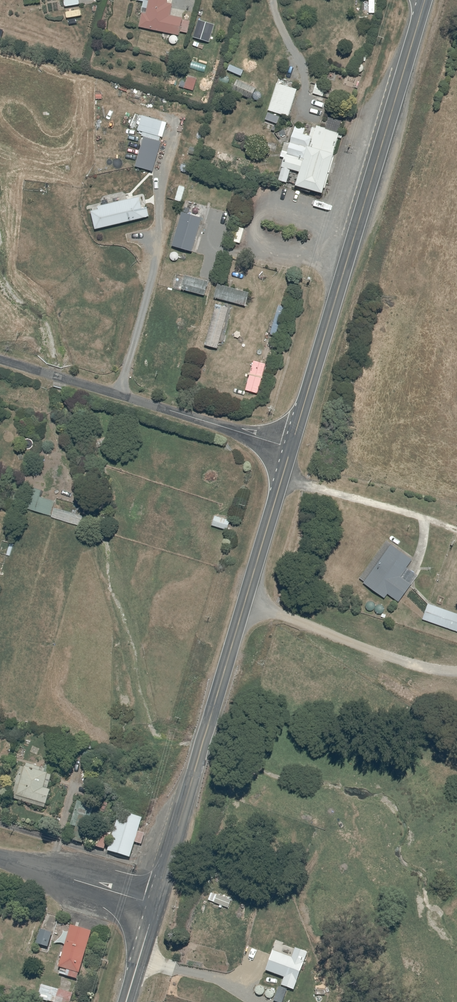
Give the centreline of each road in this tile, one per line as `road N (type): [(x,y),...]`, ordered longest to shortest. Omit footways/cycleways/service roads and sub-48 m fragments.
road 1 (primary): [(155,904),(291,448)]
road 2 (primary): [(291,448),(425,0)]
road 3 (residential): [(0,359),(291,448)]
road 4 (unclassified): [(155,904),(0,853)]

